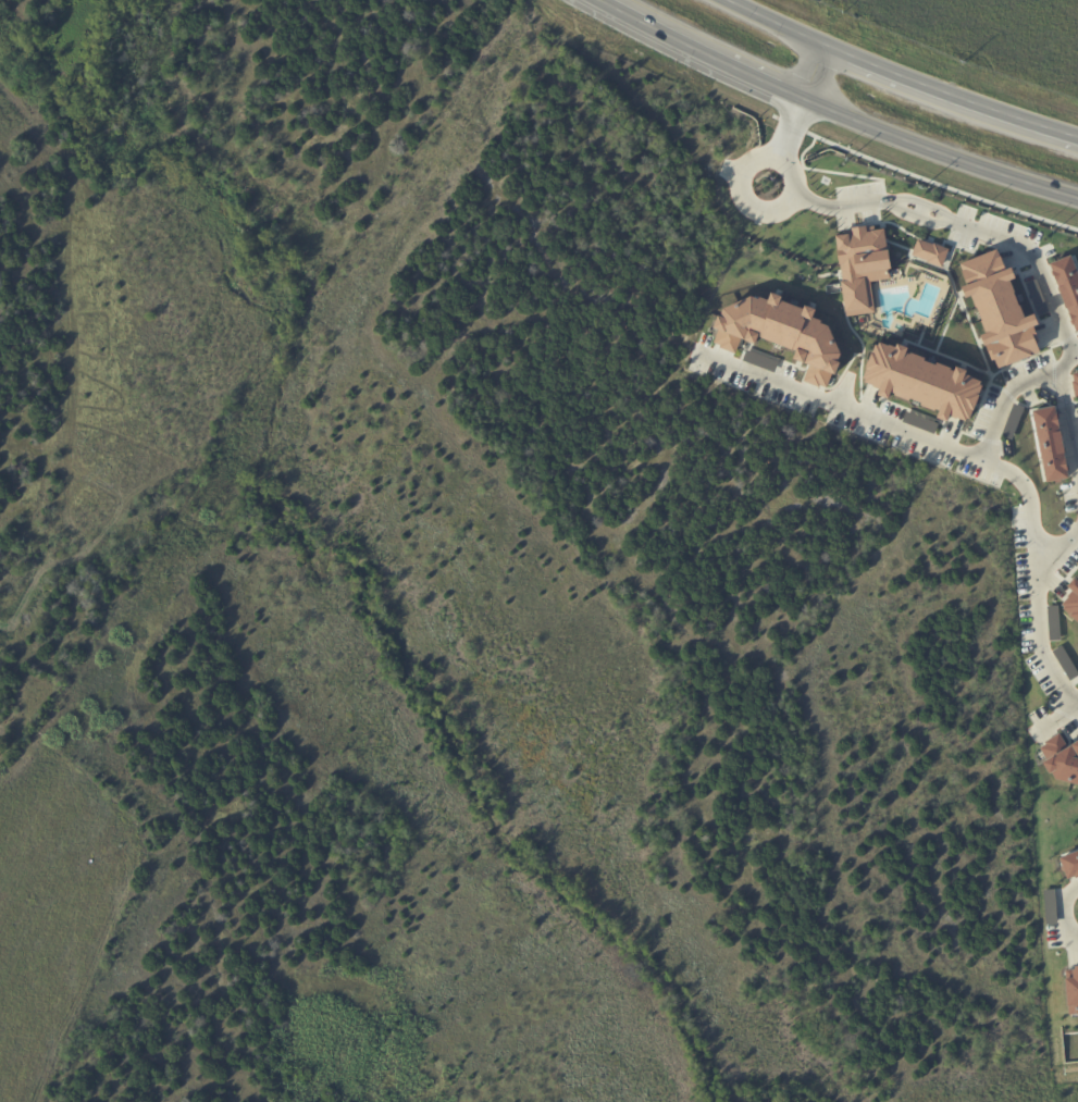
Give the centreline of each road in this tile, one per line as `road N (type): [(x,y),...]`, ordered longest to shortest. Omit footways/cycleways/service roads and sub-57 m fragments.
road 1 (primary): [(802,101),(1077,202)]
road 2 (primary): [(1077,137),(827,47)]
road 3 (primary): [(595,0),(802,101)]

